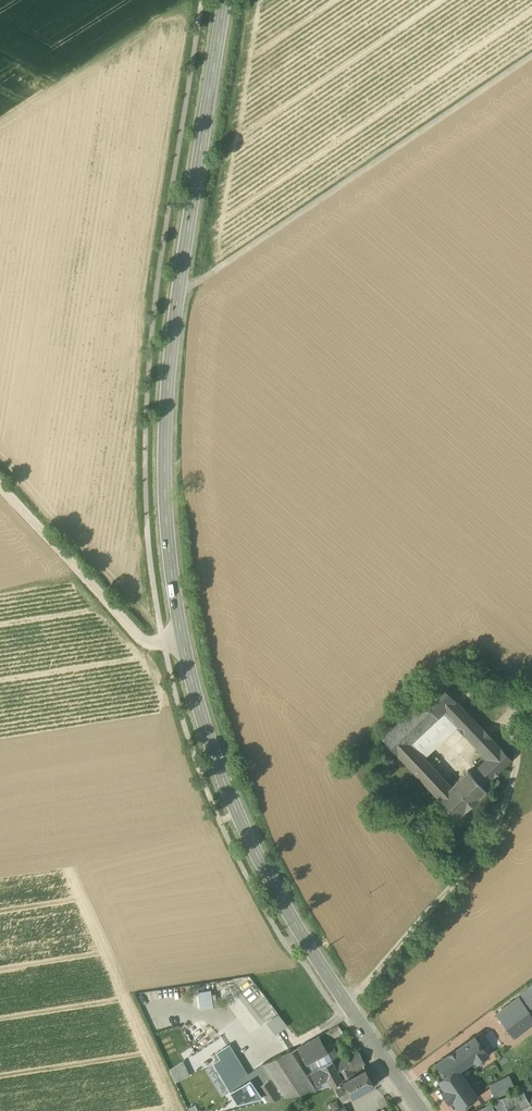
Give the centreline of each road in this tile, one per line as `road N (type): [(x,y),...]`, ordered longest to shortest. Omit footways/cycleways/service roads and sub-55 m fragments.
road 1 (secondary): [(423,1110),(278,896),(235,809),(181,638),(164,471),(169,374),(224,0)]
road 2 (track): [(179,288),(531,56)]
road 3 (track): [(181,638),(142,640),(0,490)]

